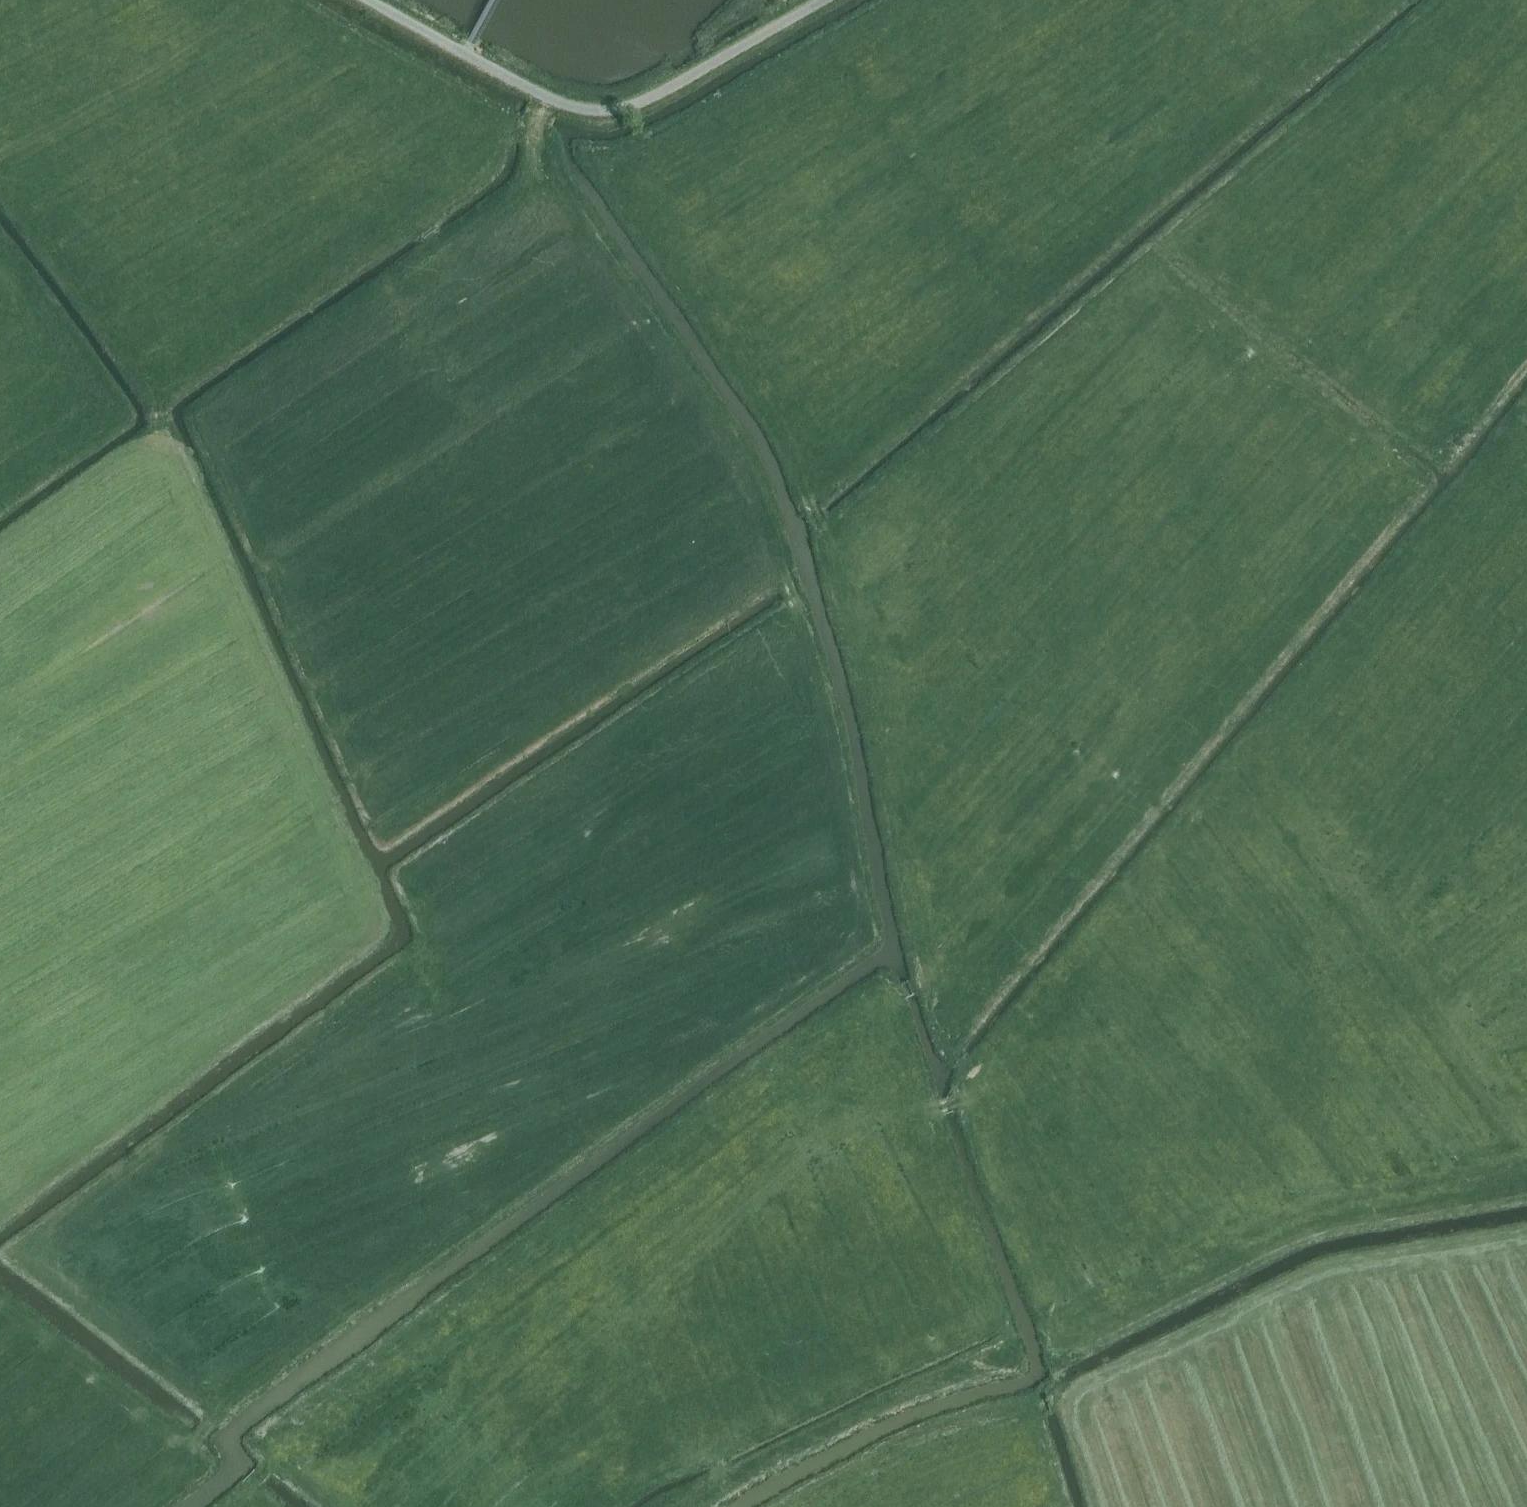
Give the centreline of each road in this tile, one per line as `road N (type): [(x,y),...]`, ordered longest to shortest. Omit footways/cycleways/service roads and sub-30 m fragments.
road 1 (unclassified): [(823,0),(641,101),(602,110),(539,93),(370,0)]

